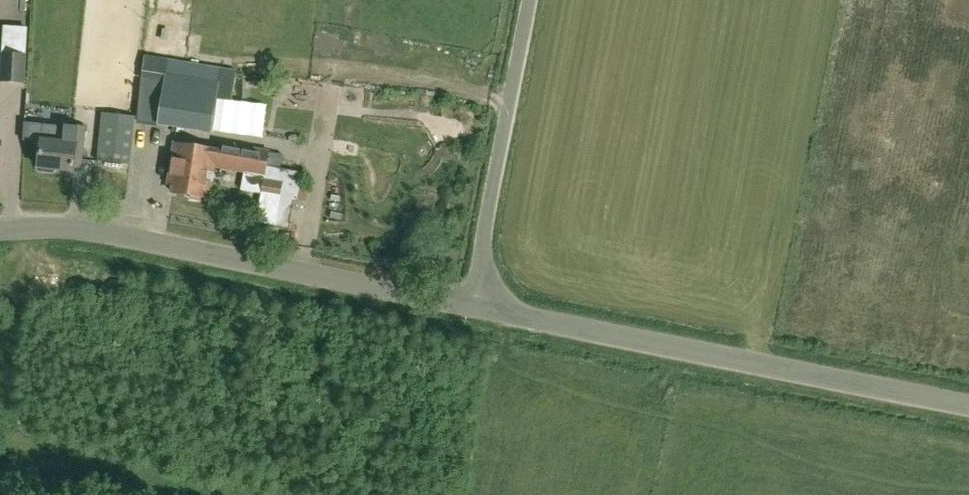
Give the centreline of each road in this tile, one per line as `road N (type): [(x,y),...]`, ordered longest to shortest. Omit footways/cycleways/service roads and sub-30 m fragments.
road 1 (unclassified): [(477,308),(968,406)]
road 2 (unclassified): [(0,227),(98,231),(477,308)]
road 3 (unclassified): [(477,308),(529,0)]

